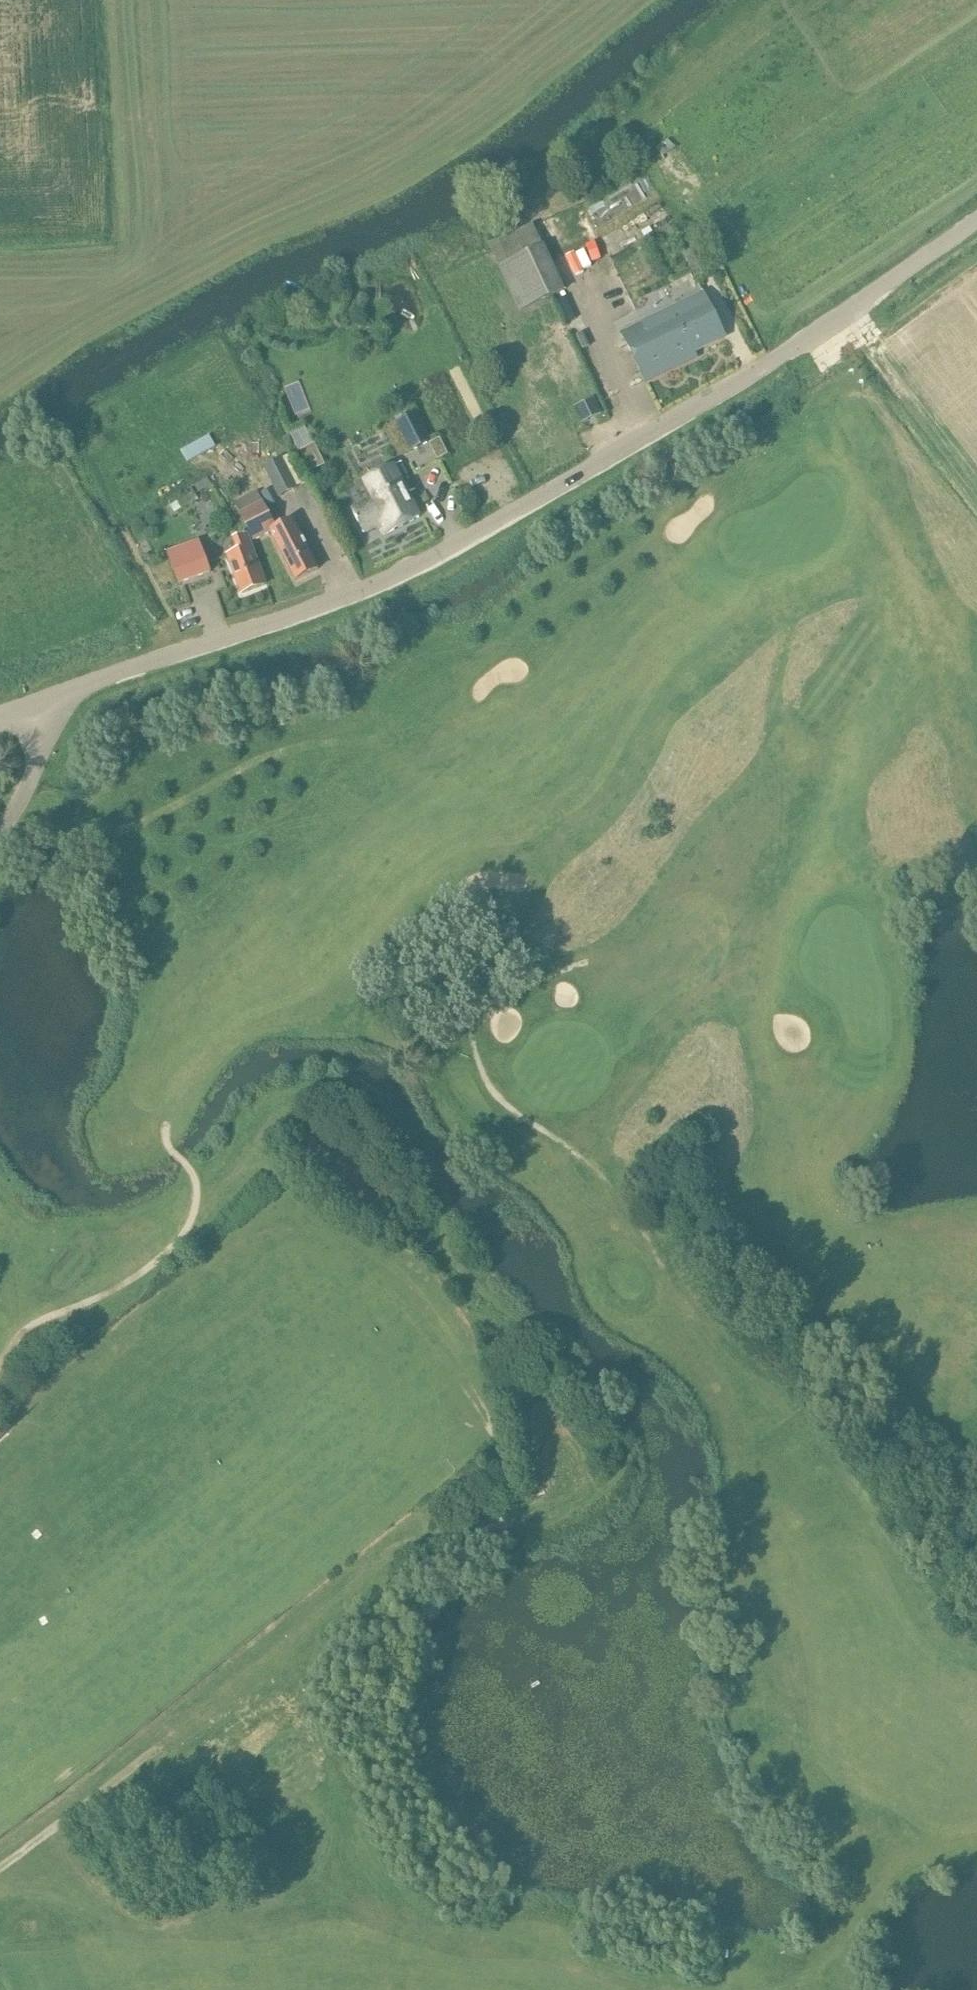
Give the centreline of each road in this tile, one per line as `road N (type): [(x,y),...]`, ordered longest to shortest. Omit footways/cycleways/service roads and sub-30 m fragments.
road 1 (unclassified): [(0,704),(352,591),(410,564),(976,213)]

